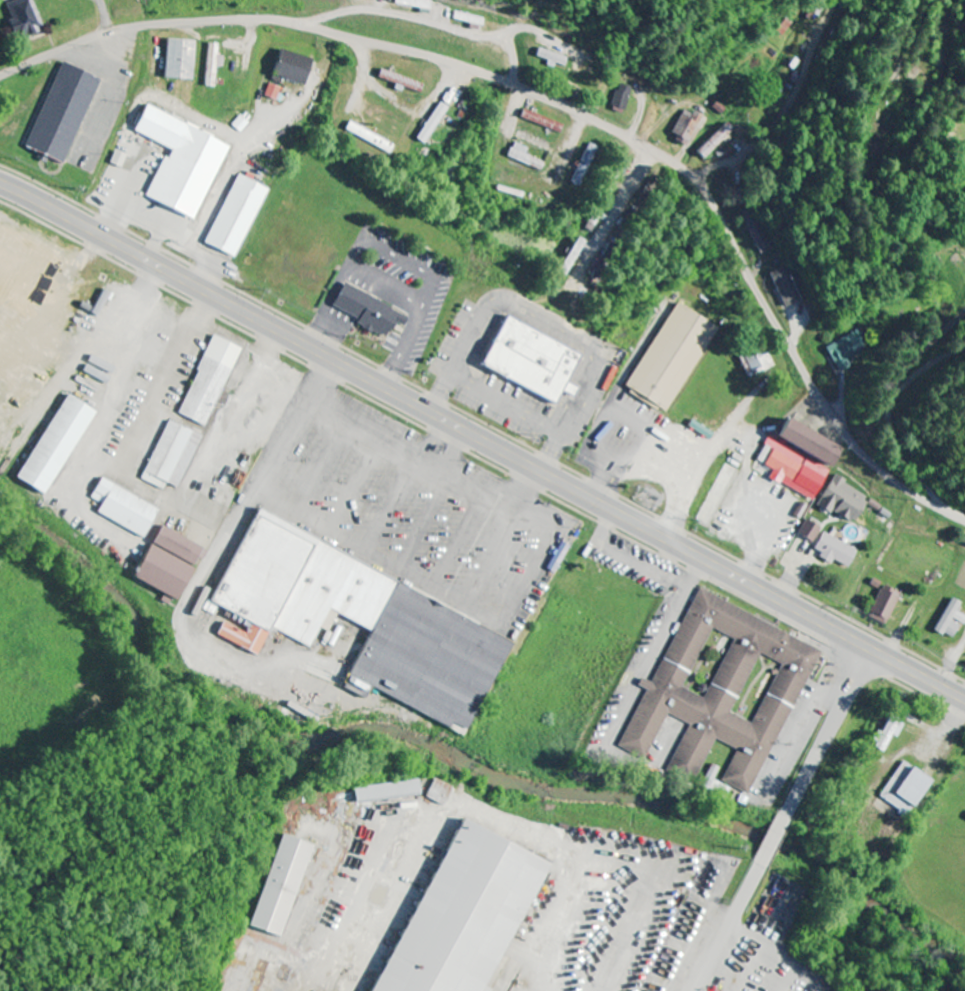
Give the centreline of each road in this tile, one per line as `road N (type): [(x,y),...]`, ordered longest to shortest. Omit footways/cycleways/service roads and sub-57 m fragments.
road 1 (residential): [(964,520),(854,447),(697,182),(618,132),(487,75),(290,21),(109,33),(0,78)]
road 2 (primary): [(964,698),(0,183)]
road 3 (residential): [(873,649),(697,990)]

